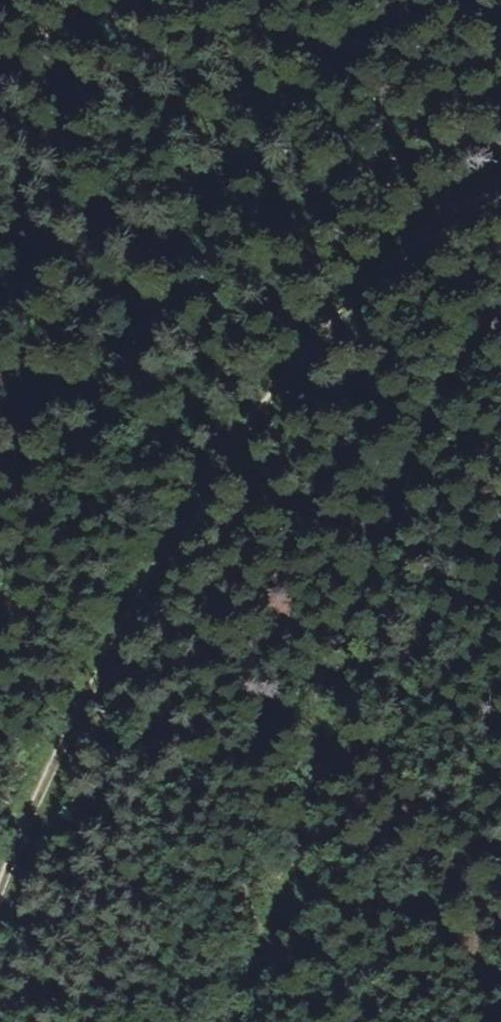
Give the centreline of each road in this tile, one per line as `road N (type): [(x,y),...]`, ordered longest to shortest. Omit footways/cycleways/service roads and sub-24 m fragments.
road 1 (track): [(0,891),(50,769),(234,428),(394,255),(500,193)]
road 2 (track): [(500,349),(360,615),(349,734),(248,1021)]
road 3 (track): [(500,132),(310,204),(200,278),(0,450)]

